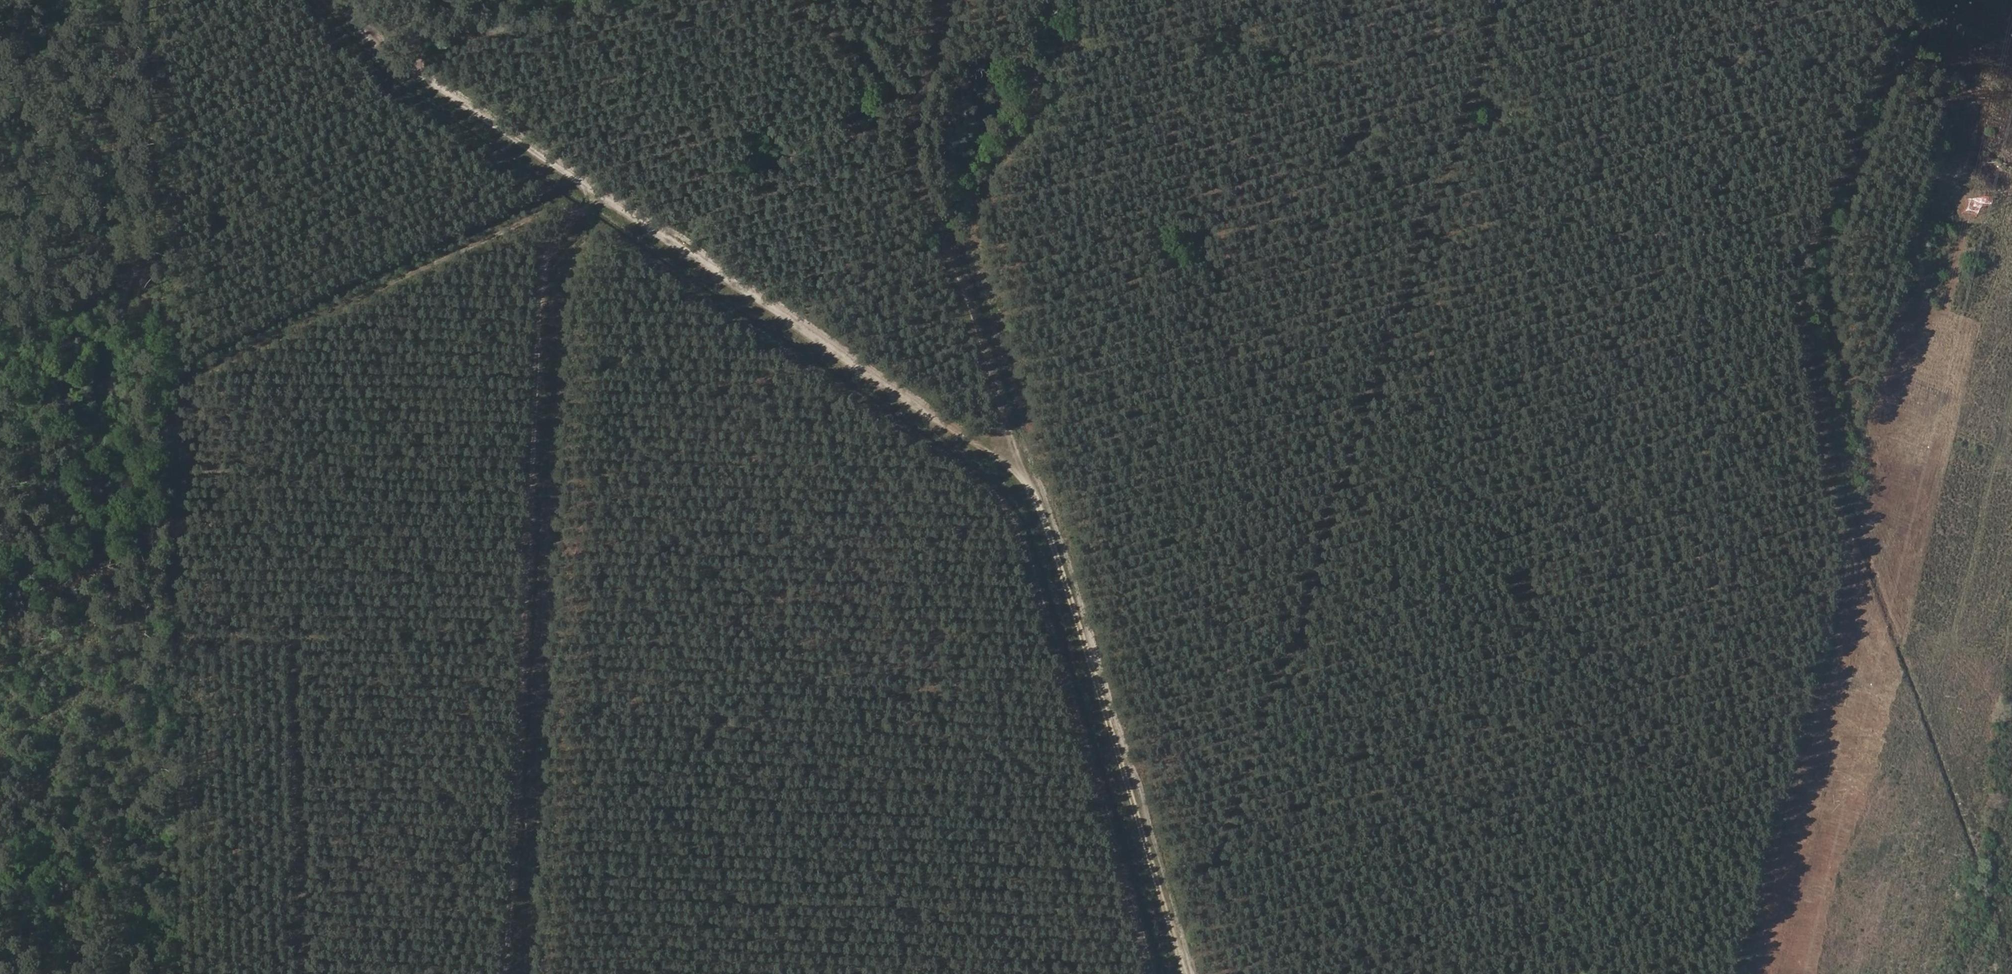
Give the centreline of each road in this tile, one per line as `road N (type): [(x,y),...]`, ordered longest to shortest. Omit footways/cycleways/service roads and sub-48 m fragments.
road 1 (track): [(1021,476),(418,71),(348,0)]
road 2 (track): [(601,194),(554,245),(542,276),(508,973)]
road 3 (track): [(951,0),(915,131),(914,172),(962,281),(1021,476),(1046,525),(1106,706)]
road 4 (track): [(1187,973),(1106,706)]

